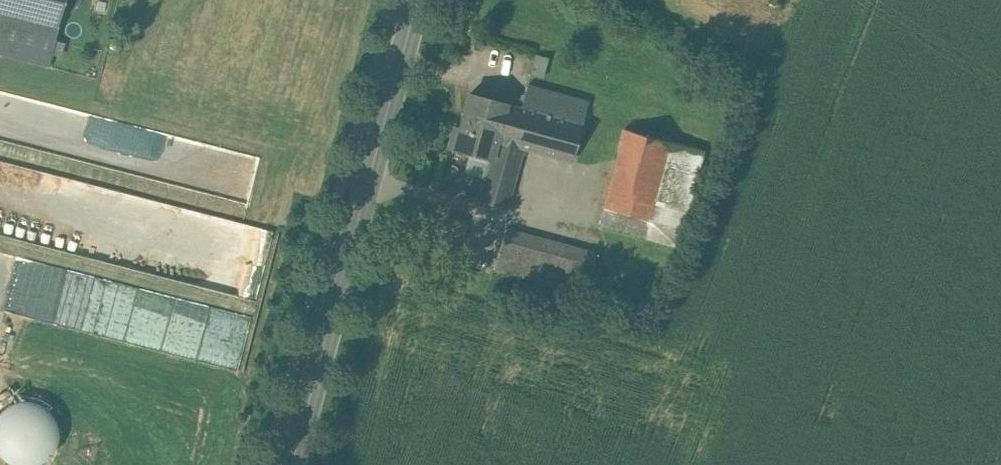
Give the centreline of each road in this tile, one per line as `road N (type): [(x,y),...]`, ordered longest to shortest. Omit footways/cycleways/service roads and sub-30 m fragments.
road 1 (tertiary): [(292,464),(419,0)]

